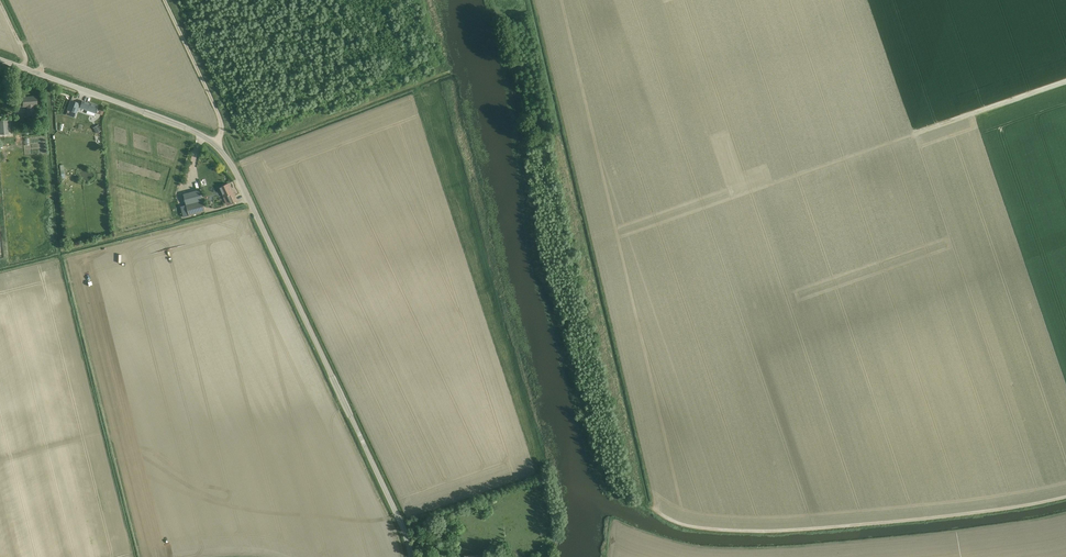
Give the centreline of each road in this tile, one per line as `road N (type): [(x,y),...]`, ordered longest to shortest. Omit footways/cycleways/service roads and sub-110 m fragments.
road 1 (tertiary): [(412,556),(402,518),(227,158),(194,132),(0,59)]
road 2 (track): [(164,0),(221,120),(215,145)]

